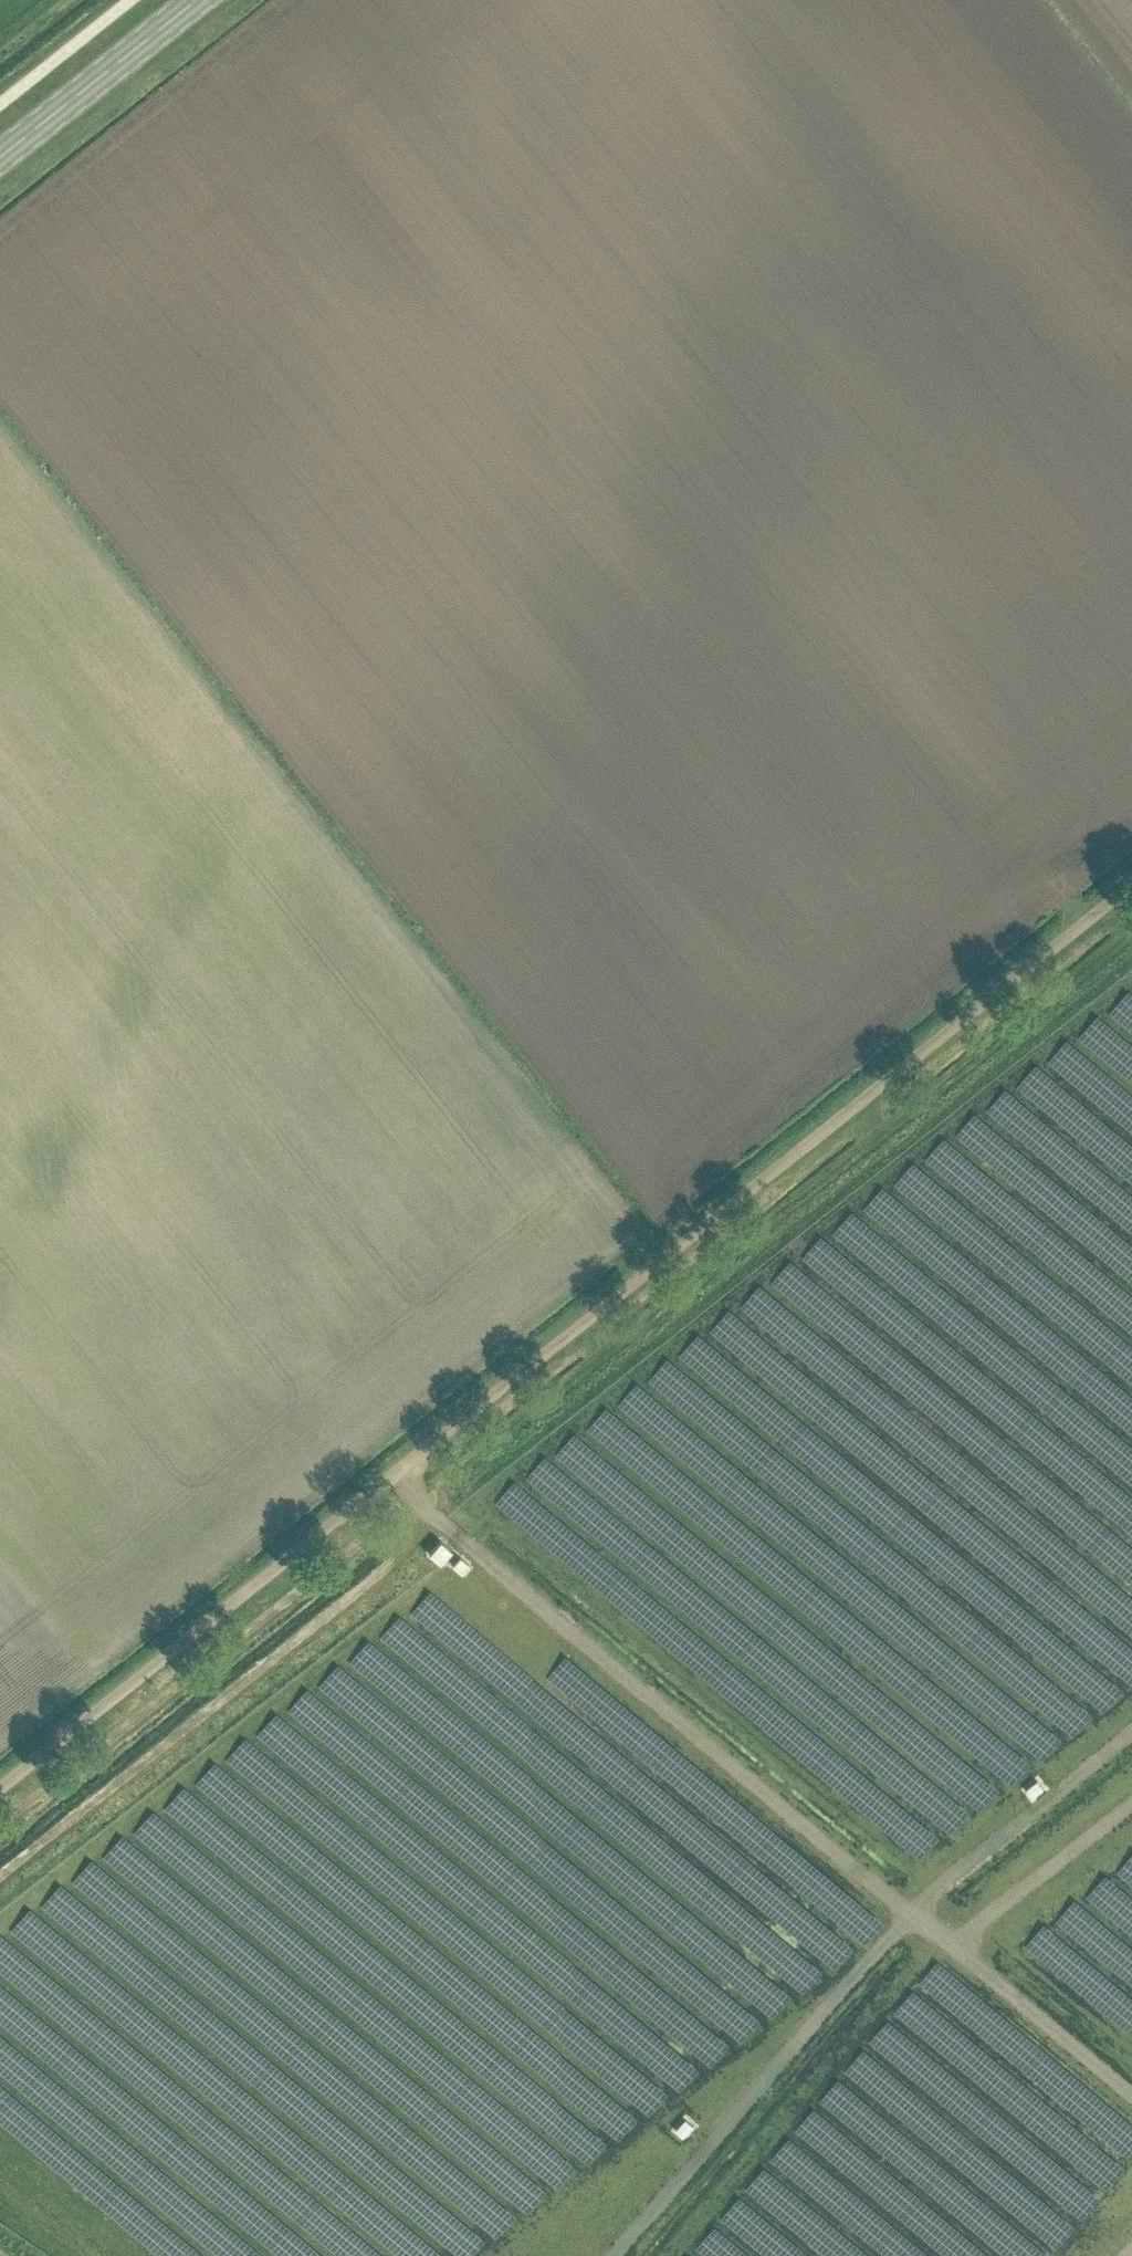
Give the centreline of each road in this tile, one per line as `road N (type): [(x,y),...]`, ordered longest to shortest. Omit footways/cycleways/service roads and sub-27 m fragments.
road 1 (unclassified): [(0,1782),(1131,877)]
road 2 (primary): [(0,156),(196,0)]

